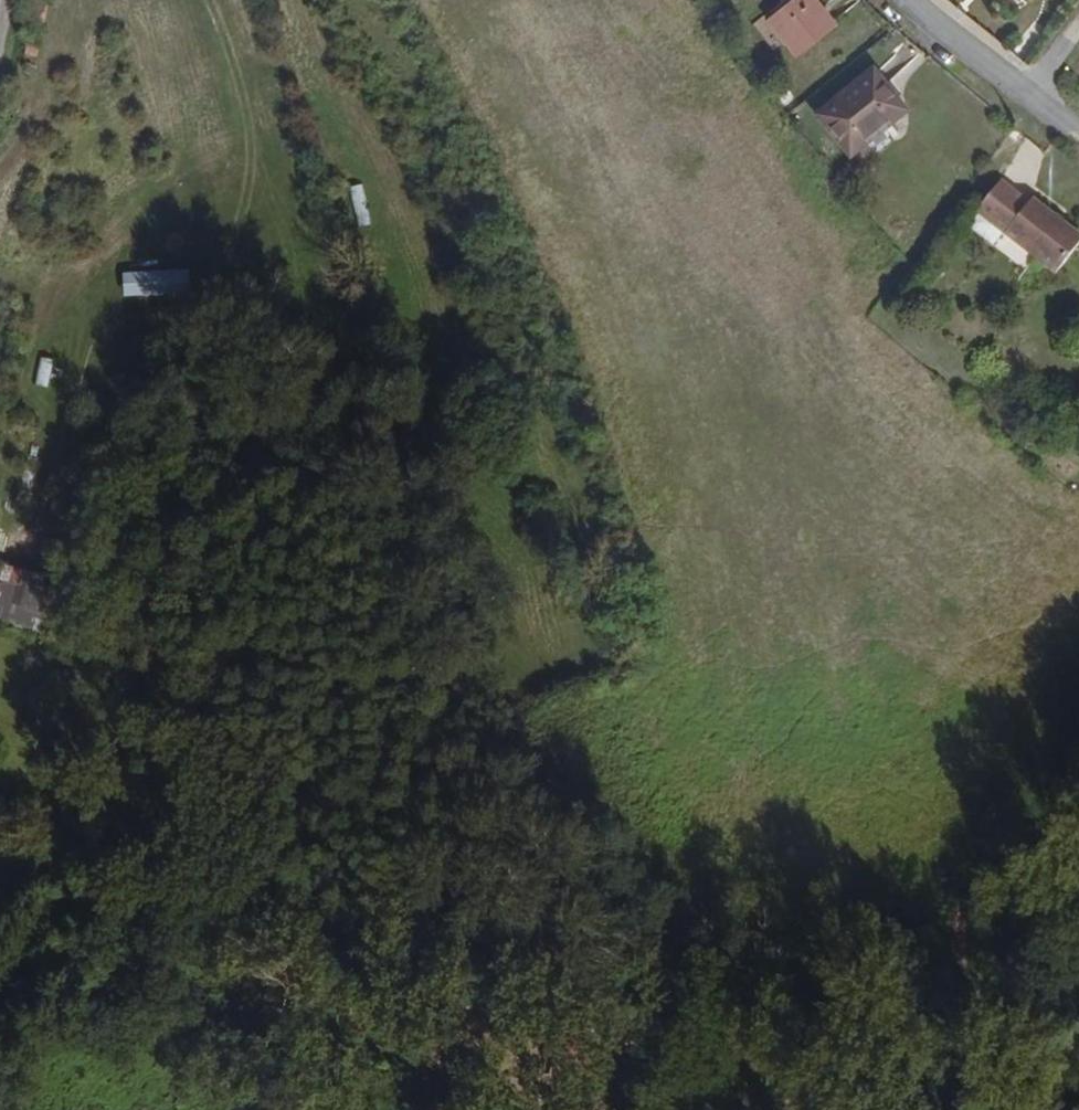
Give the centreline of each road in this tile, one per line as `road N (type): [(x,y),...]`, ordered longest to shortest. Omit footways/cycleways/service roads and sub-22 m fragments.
road 1 (track): [(1078,809),(963,918),(958,958),(983,1031),(1029,1109)]
road 2 (residential): [(907,0),(1074,128)]

